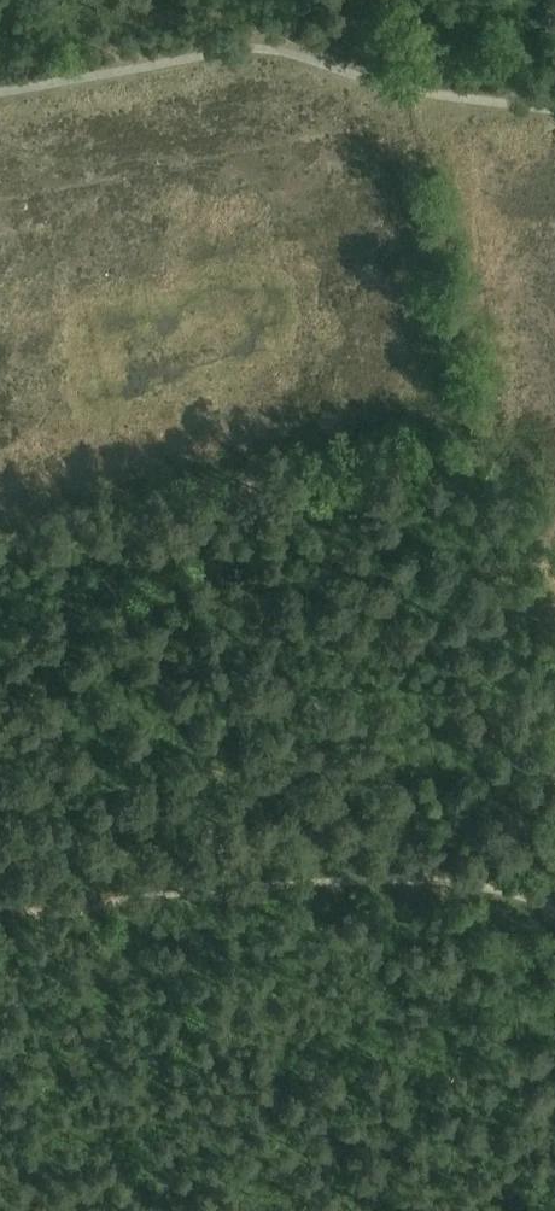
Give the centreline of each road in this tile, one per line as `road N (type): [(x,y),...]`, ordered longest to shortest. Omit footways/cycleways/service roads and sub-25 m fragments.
road 1 (track): [(554,906),(482,887),(380,879),(202,890),(46,914),(17,912),(0,891)]

